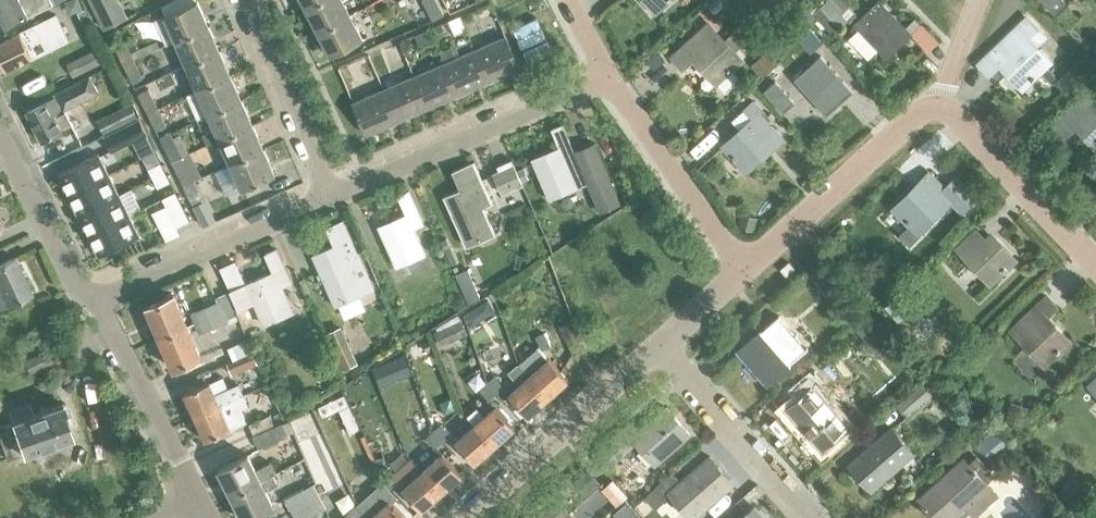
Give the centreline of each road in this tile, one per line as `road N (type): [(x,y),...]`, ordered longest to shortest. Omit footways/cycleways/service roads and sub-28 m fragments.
road 1 (residential): [(324,196),(609,78)]
road 2 (residential): [(466,517),(663,342)]
road 3 (residential): [(97,302),(324,196)]
road 4 (residential): [(745,265),(934,106)]
road 5 (residential): [(745,265),(609,78)]
road 6 (residential): [(810,517),(663,342)]
road 7 (residential): [(1095,264),(934,106)]
road 8 (residential): [(197,500),(97,302)]
road 9 (residential): [(324,196),(237,0)]
road 10 (residential): [(97,302),(66,272),(0,137)]

